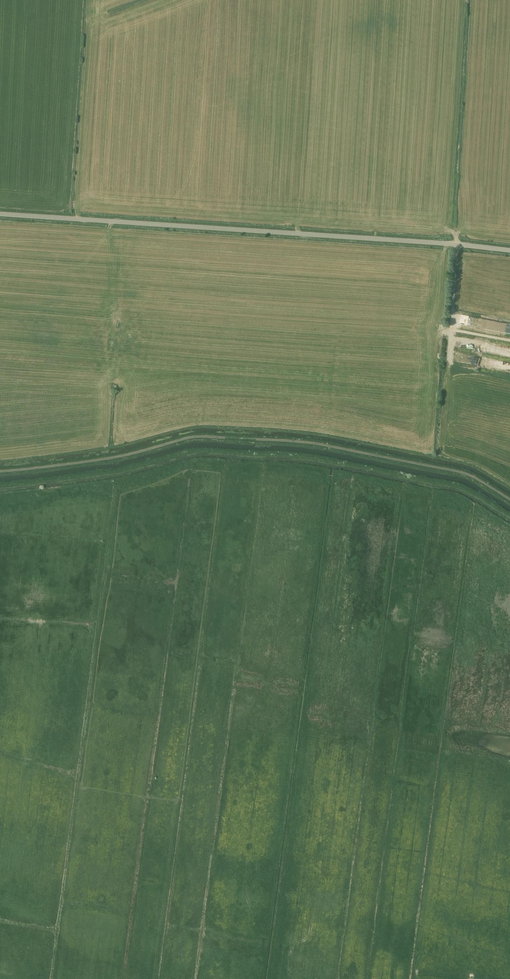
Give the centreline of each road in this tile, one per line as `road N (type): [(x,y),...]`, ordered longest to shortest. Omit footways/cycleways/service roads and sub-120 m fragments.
road 1 (tertiary): [(509,251),(0,214)]

